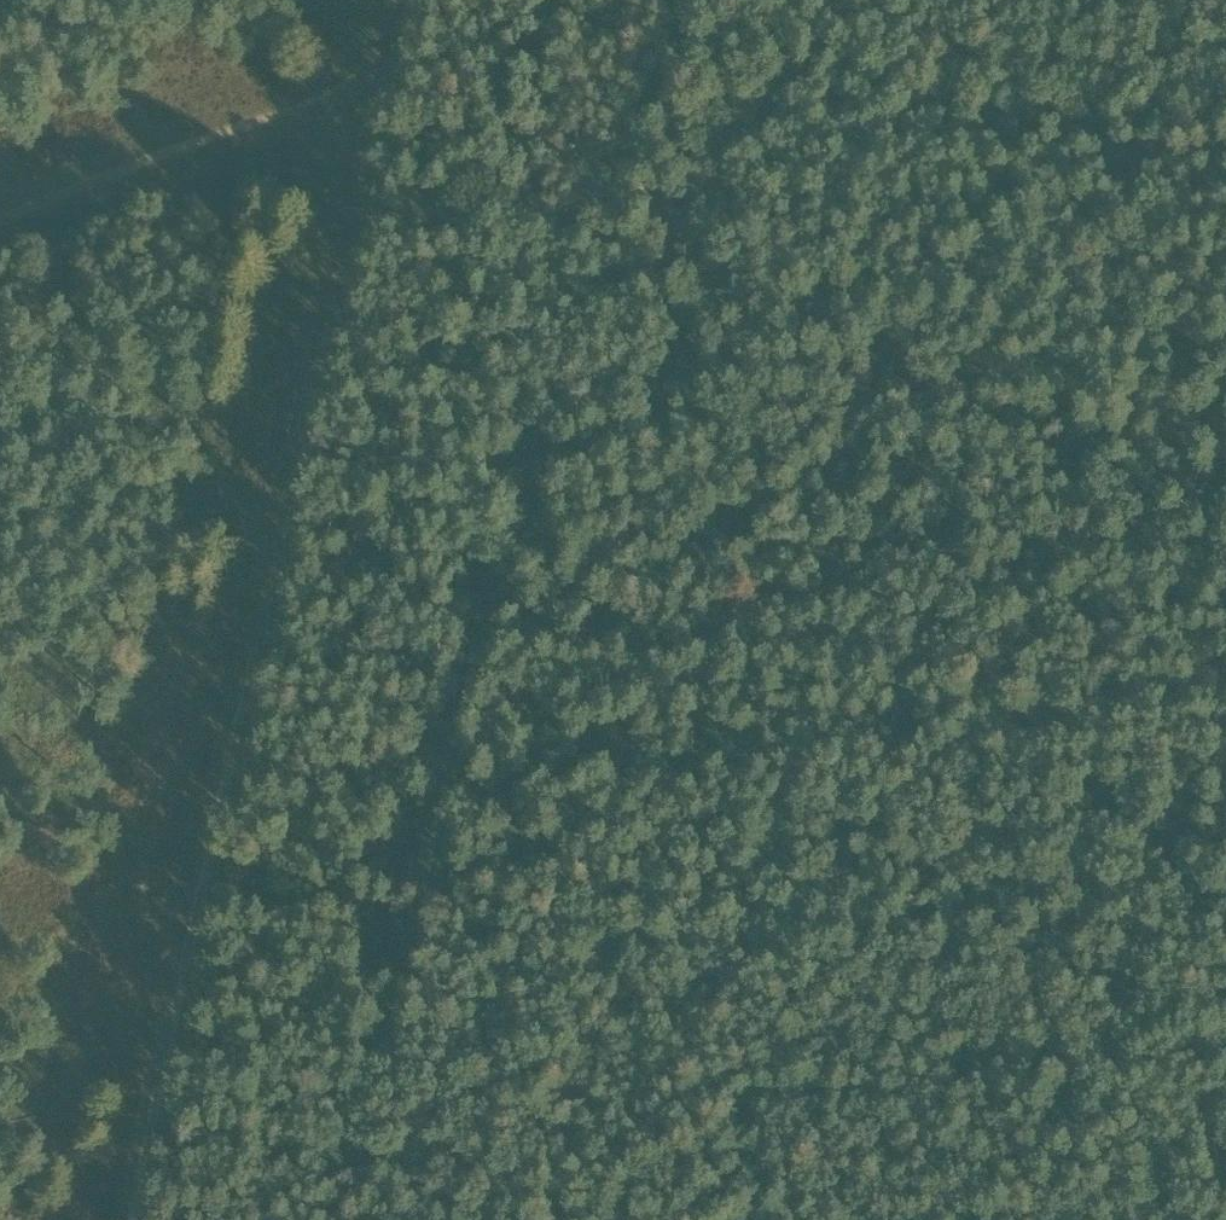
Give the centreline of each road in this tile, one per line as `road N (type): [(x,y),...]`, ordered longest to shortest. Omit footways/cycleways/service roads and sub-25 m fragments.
road 1 (track): [(751,299),(591,991),(556,1032),(505,1069),(498,1112),(524,1153),(588,1183),(665,1197),(724,1169),(772,1107),(822,984),(1025,382)]
road 2 (track): [(359,179),(118,1219)]
road 3 (track): [(359,179),(1225,442)]
road 4 (track): [(381,74),(0,227)]
road 5 (track): [(458,211),(422,385)]

